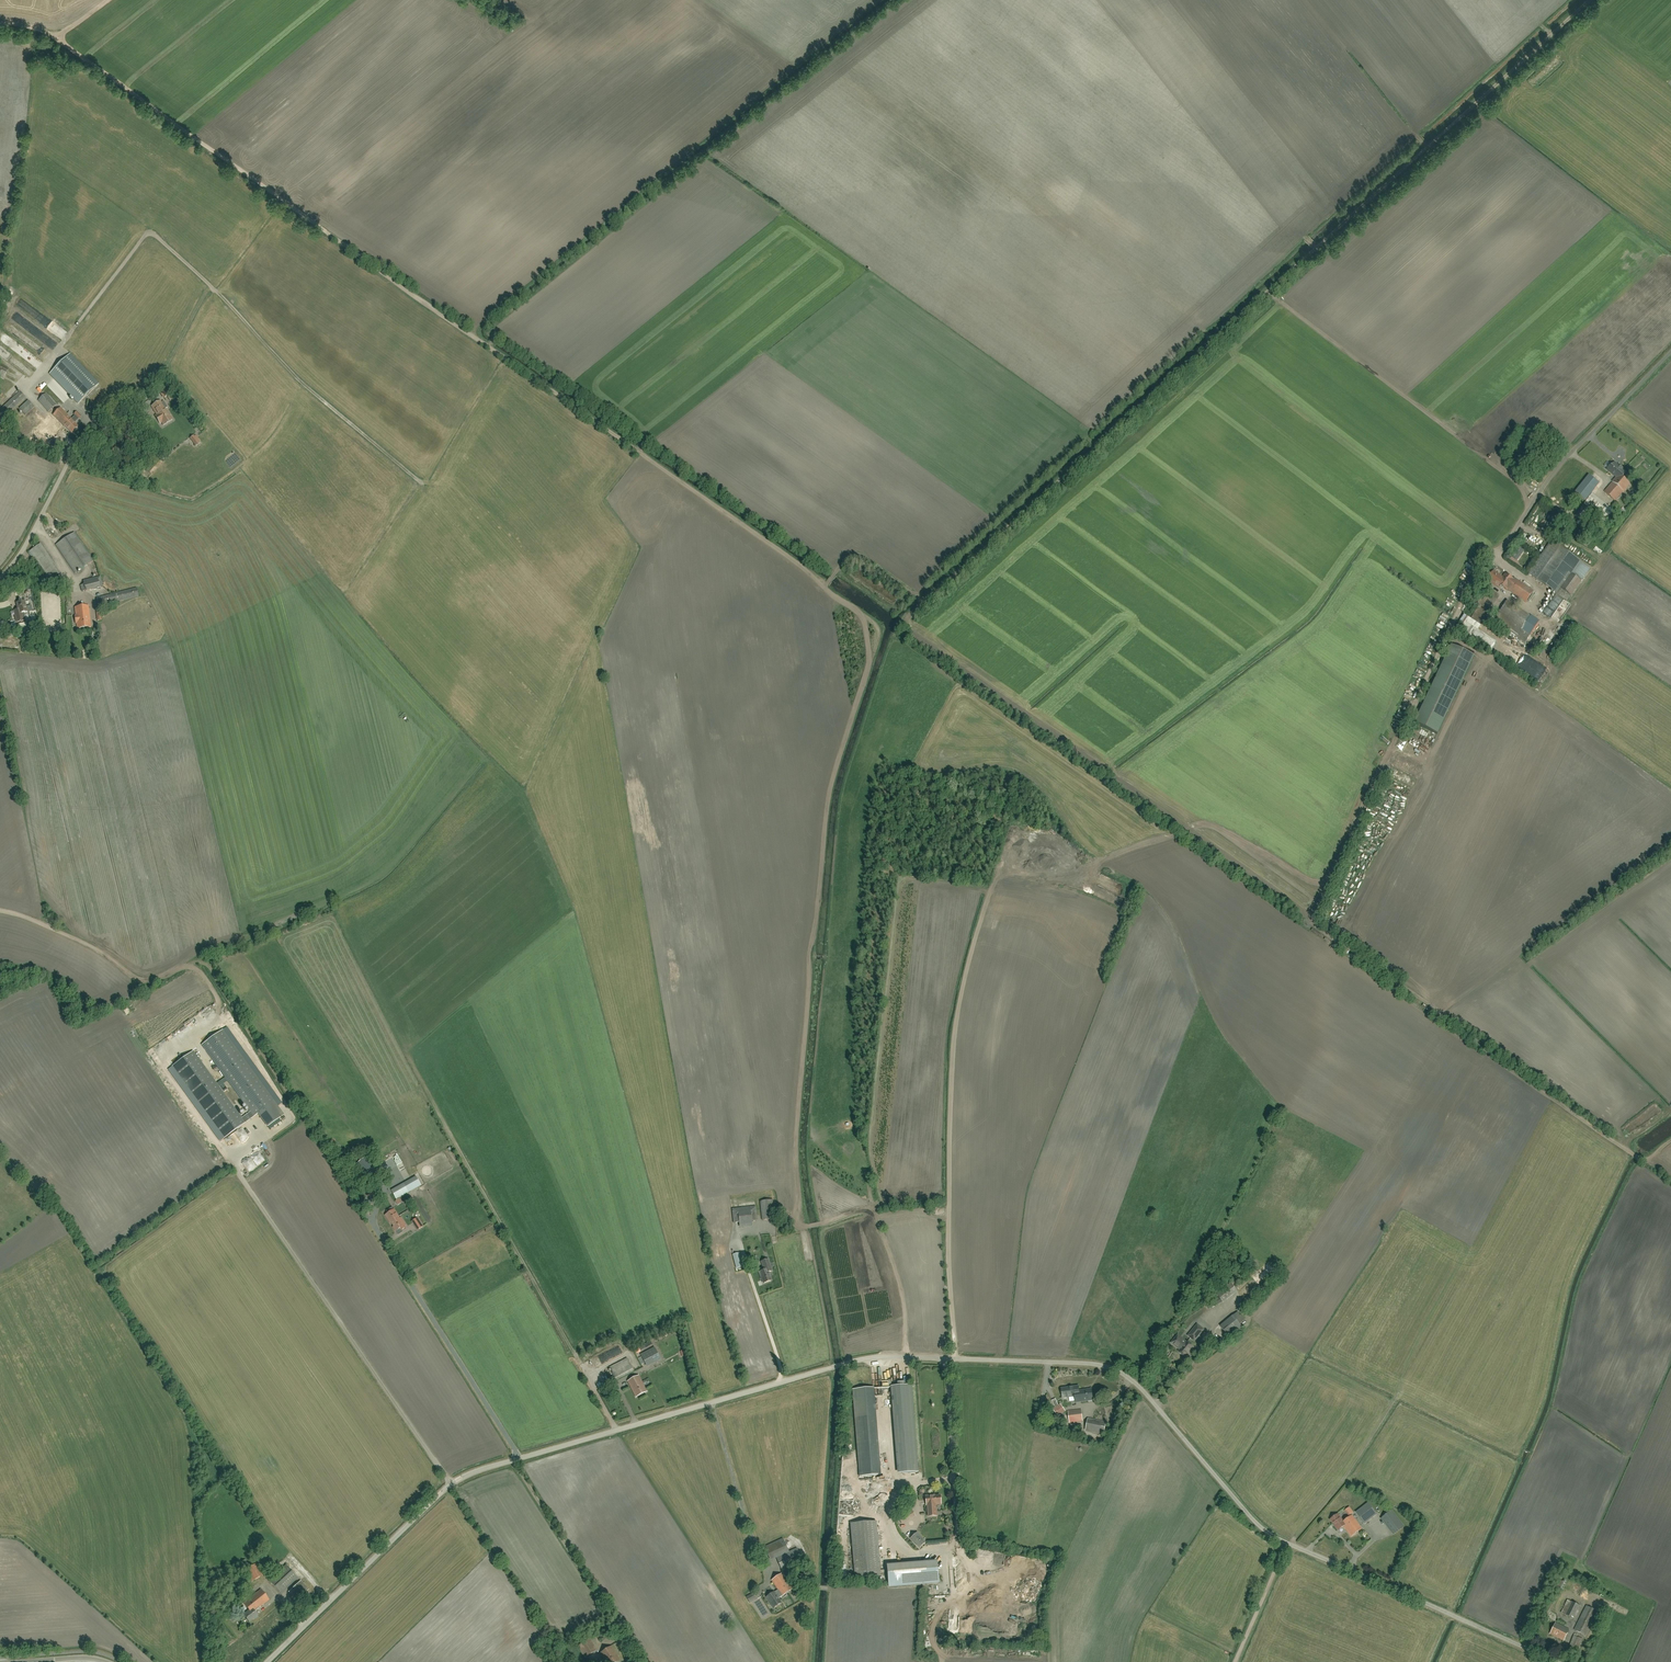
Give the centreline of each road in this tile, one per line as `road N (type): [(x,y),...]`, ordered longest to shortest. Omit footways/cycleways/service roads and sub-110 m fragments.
road 1 (unclassified): [(1556,1661),(1276,1538),(1144,1394),(1108,1367),(887,1357),(460,1478),(267,1661)]
road 2 (track): [(835,573),(825,585),(56,38)]
road 3 (track): [(924,600),(1586,0)]
road 4 (track): [(819,1224),(797,1219),(795,1168),(826,810),(880,633),(825,585)]
road 5 (track): [(66,338),(146,234),(154,234),(302,382),(420,482)]
road 6 (track): [(1640,1160),(1322,931)]
road 7 (track): [(1039,873),(1003,875),(978,927),(953,1045),(949,1203)]
road 8 (track): [(188,967),(211,965),(373,1225)]
road 9 (residential): [(1670,350),(1573,450),(1503,552),(1501,563),(1540,591)]
road 10 (track): [(0,912),(96,947),(140,981),(188,967),(200,972),(222,1007),(219,1023)]
road 11 (unclassified): [(0,577),(76,449),(163,372)]
road 12 (track): [(956,1359),(949,1203)]
road 13 (track): [(904,1358),(901,1287),(874,1214)]
road 14 (track): [(1235,1661),(1287,1544)]

